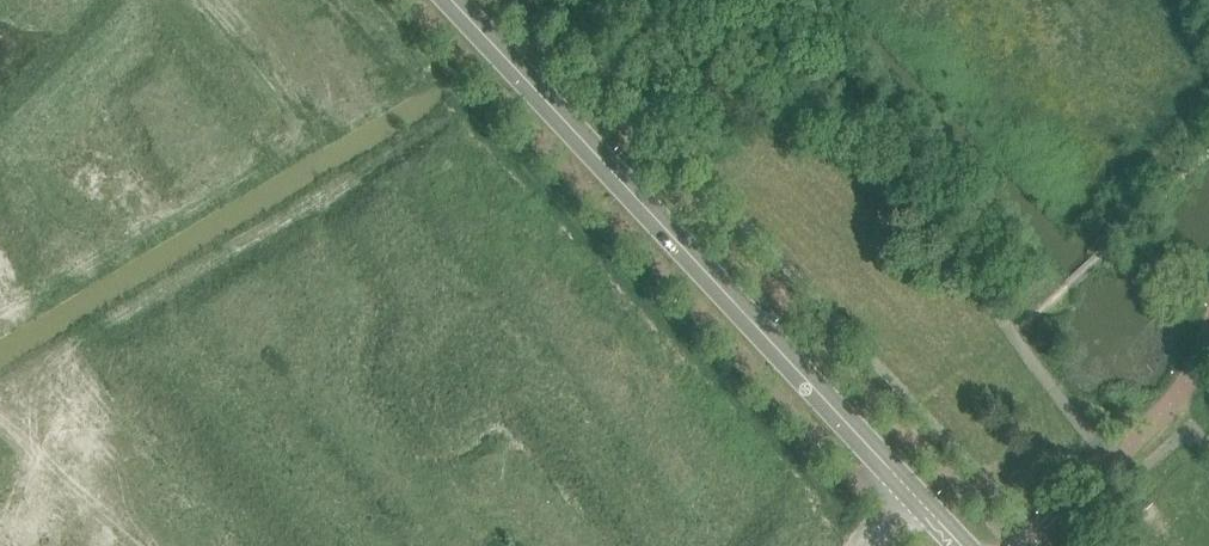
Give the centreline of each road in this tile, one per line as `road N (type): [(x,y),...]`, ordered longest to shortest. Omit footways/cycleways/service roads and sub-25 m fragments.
road 1 (tertiary): [(904,482),(453,0)]
road 2 (residential): [(142,366),(295,545)]

